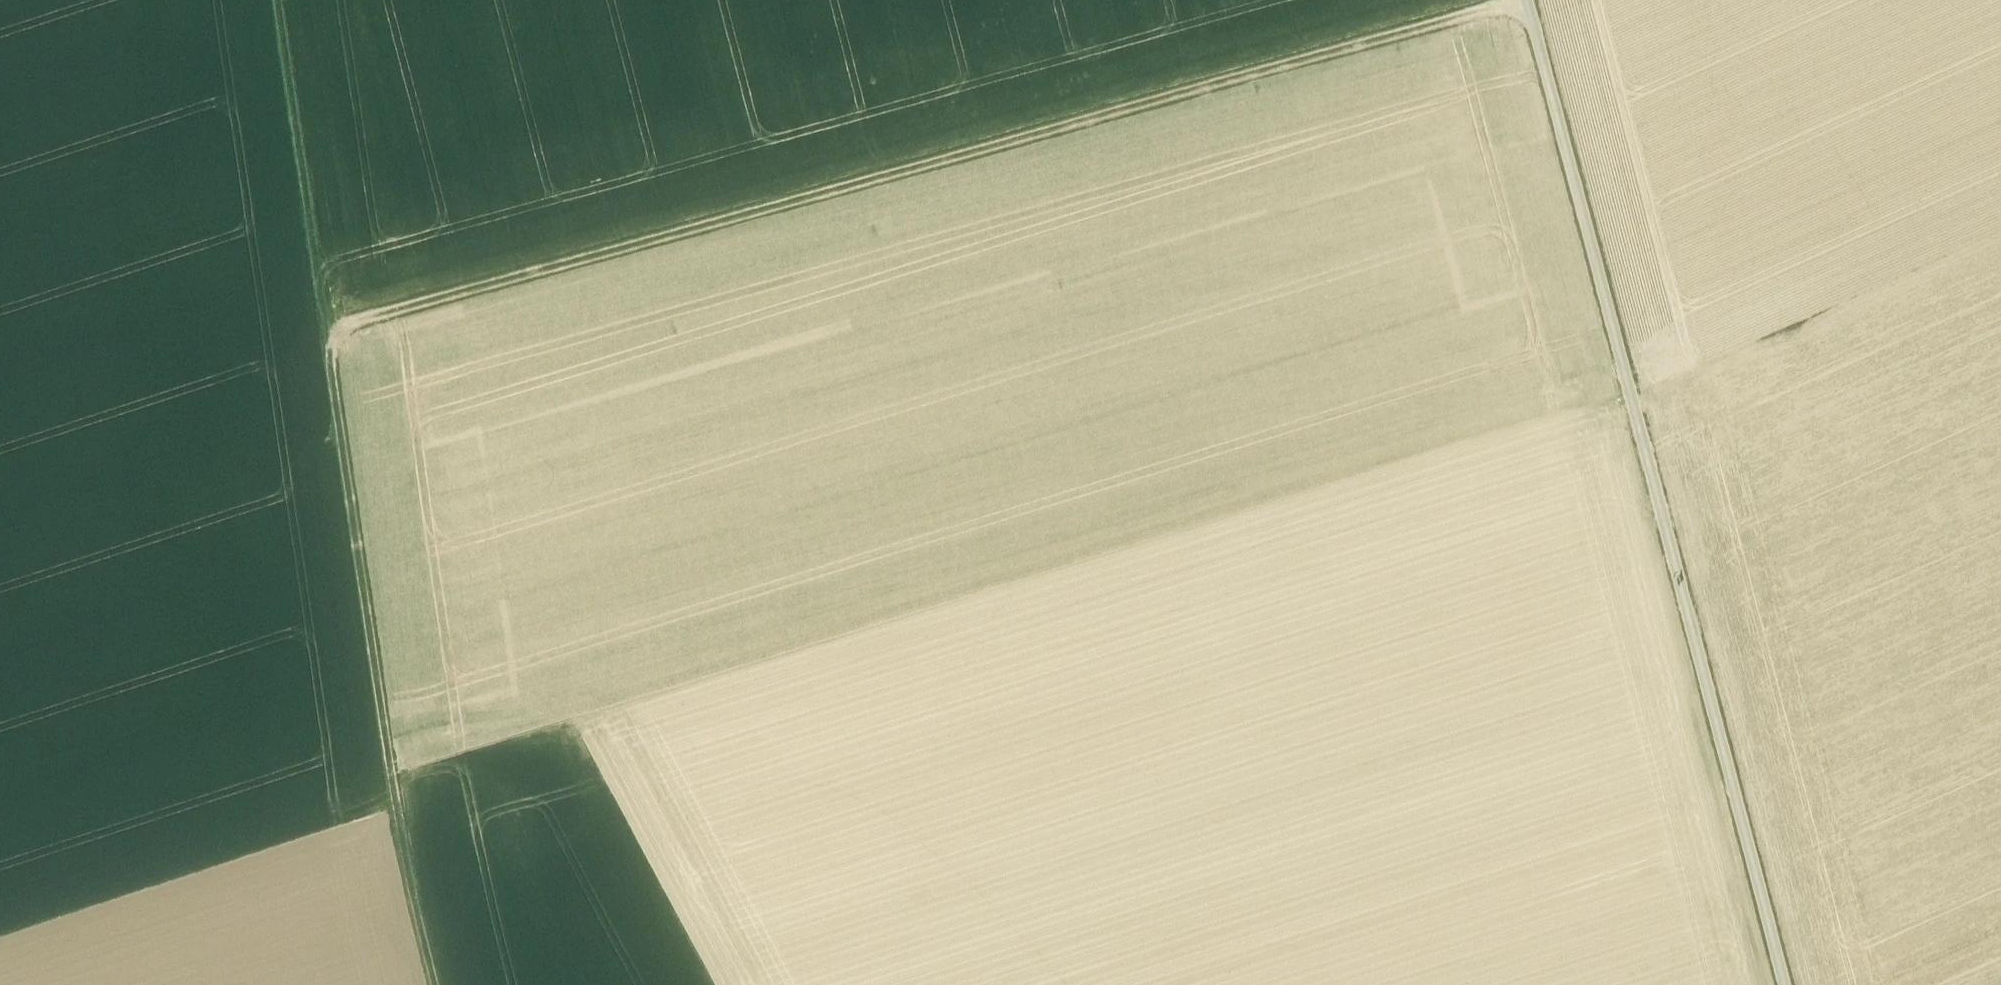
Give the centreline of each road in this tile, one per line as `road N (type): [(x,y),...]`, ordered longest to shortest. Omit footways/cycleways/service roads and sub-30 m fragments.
road 1 (track): [(440,984),(411,884),(335,336),(1510,0)]
road 2 (unclassified): [(1786,984),(1528,0)]

